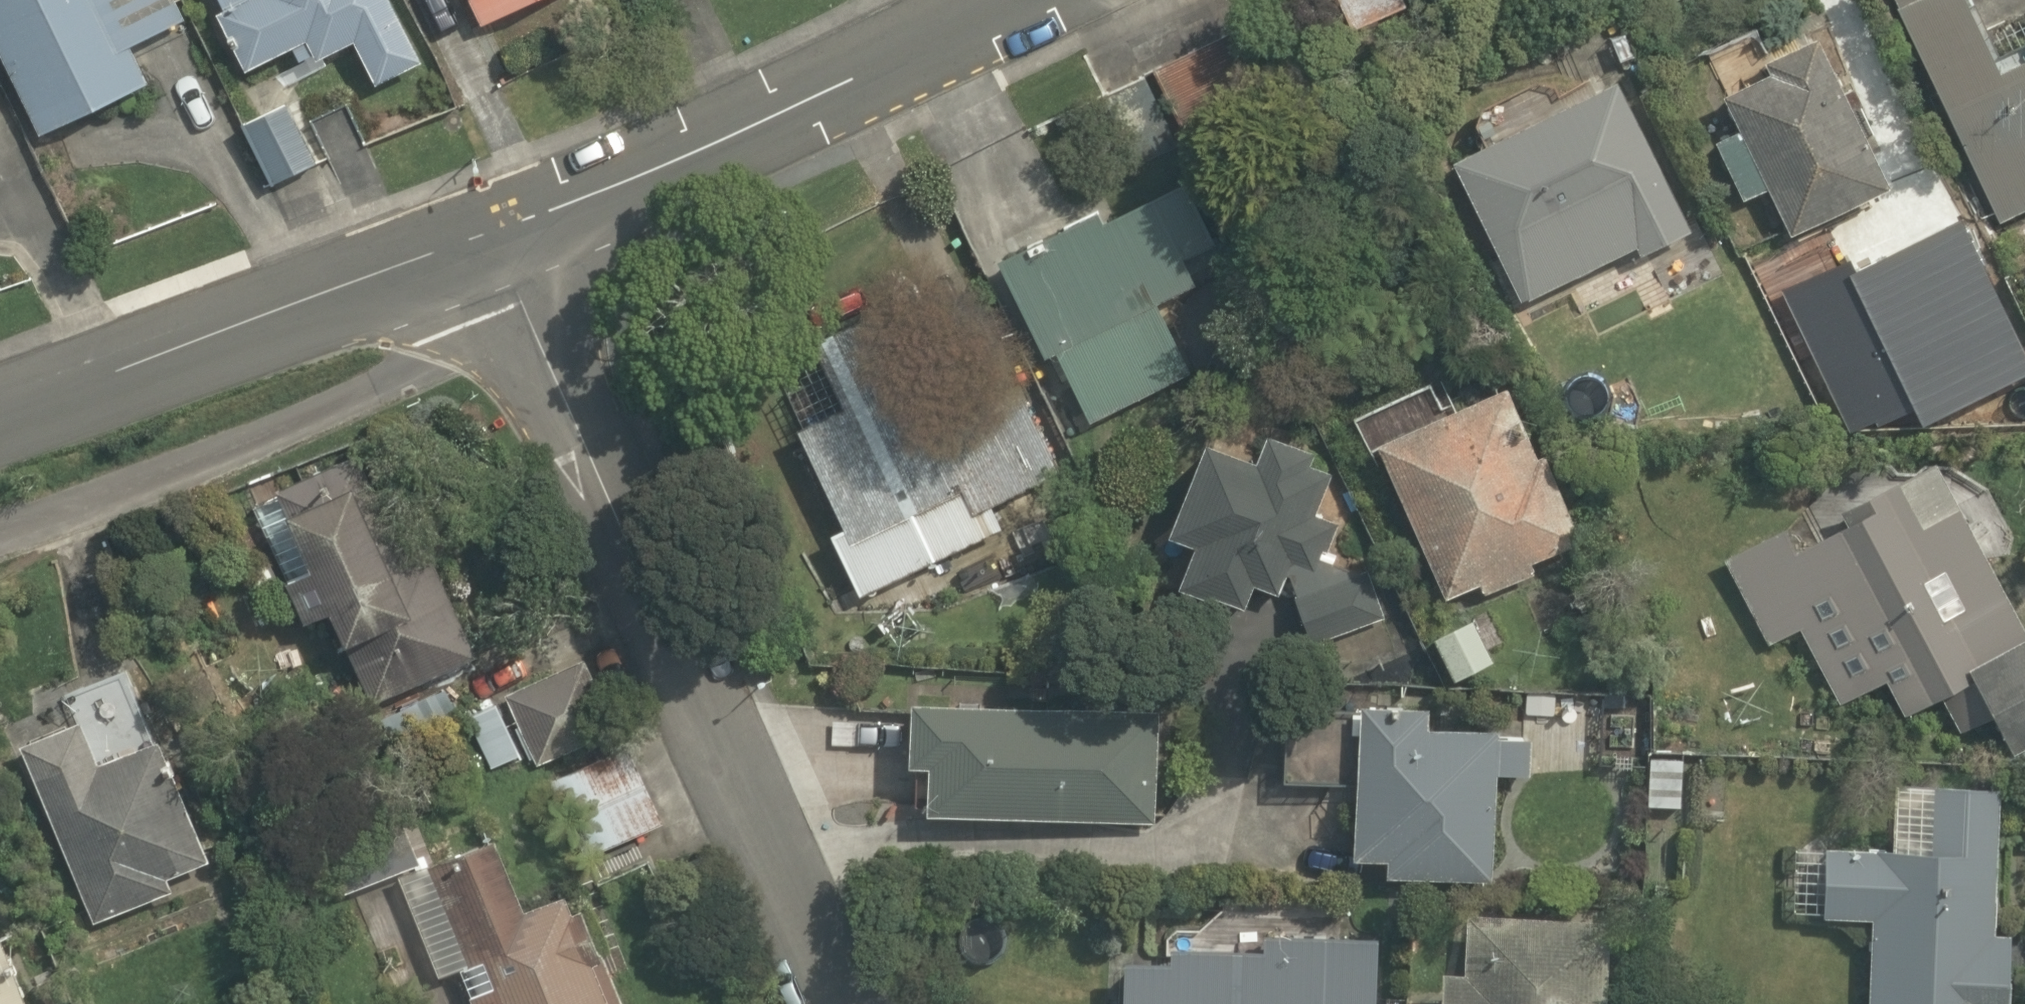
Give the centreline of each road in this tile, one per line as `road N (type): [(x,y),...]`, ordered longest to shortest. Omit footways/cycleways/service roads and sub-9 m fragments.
road 1 (residential): [(824,1003),(773,847),(503,222)]
road 2 (unclassified): [(503,222),(0,401)]
road 3 (unclassified): [(981,0),(503,222)]

